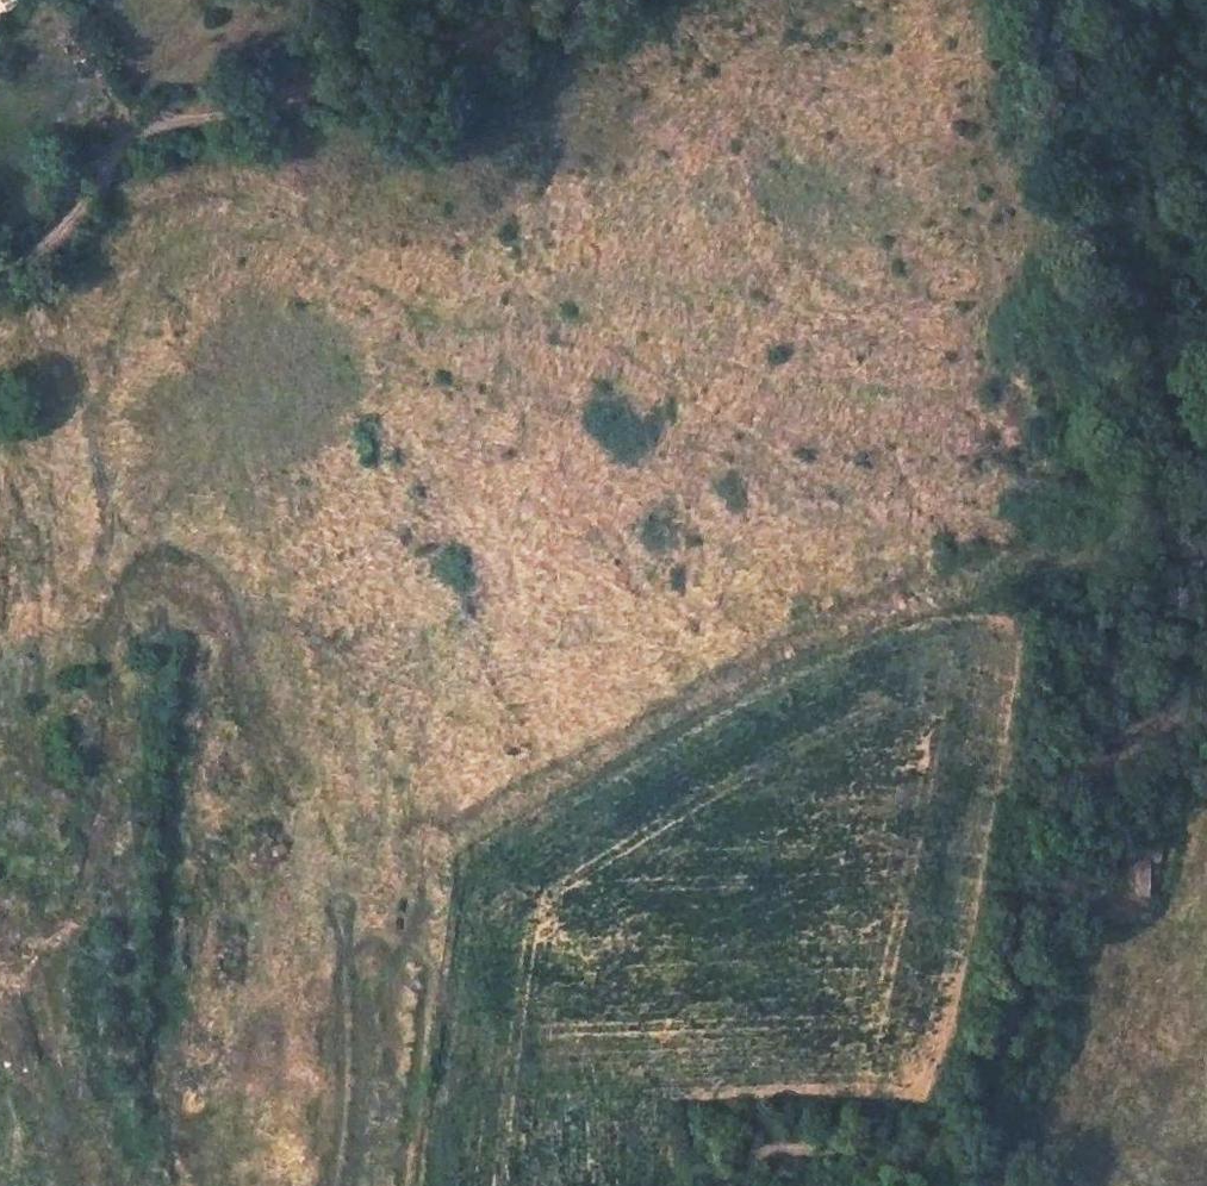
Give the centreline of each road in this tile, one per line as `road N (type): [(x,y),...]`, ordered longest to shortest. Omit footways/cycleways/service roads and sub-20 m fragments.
road 1 (track): [(0,263),(54,232),(135,137),(177,118),(453,59),(545,0)]

